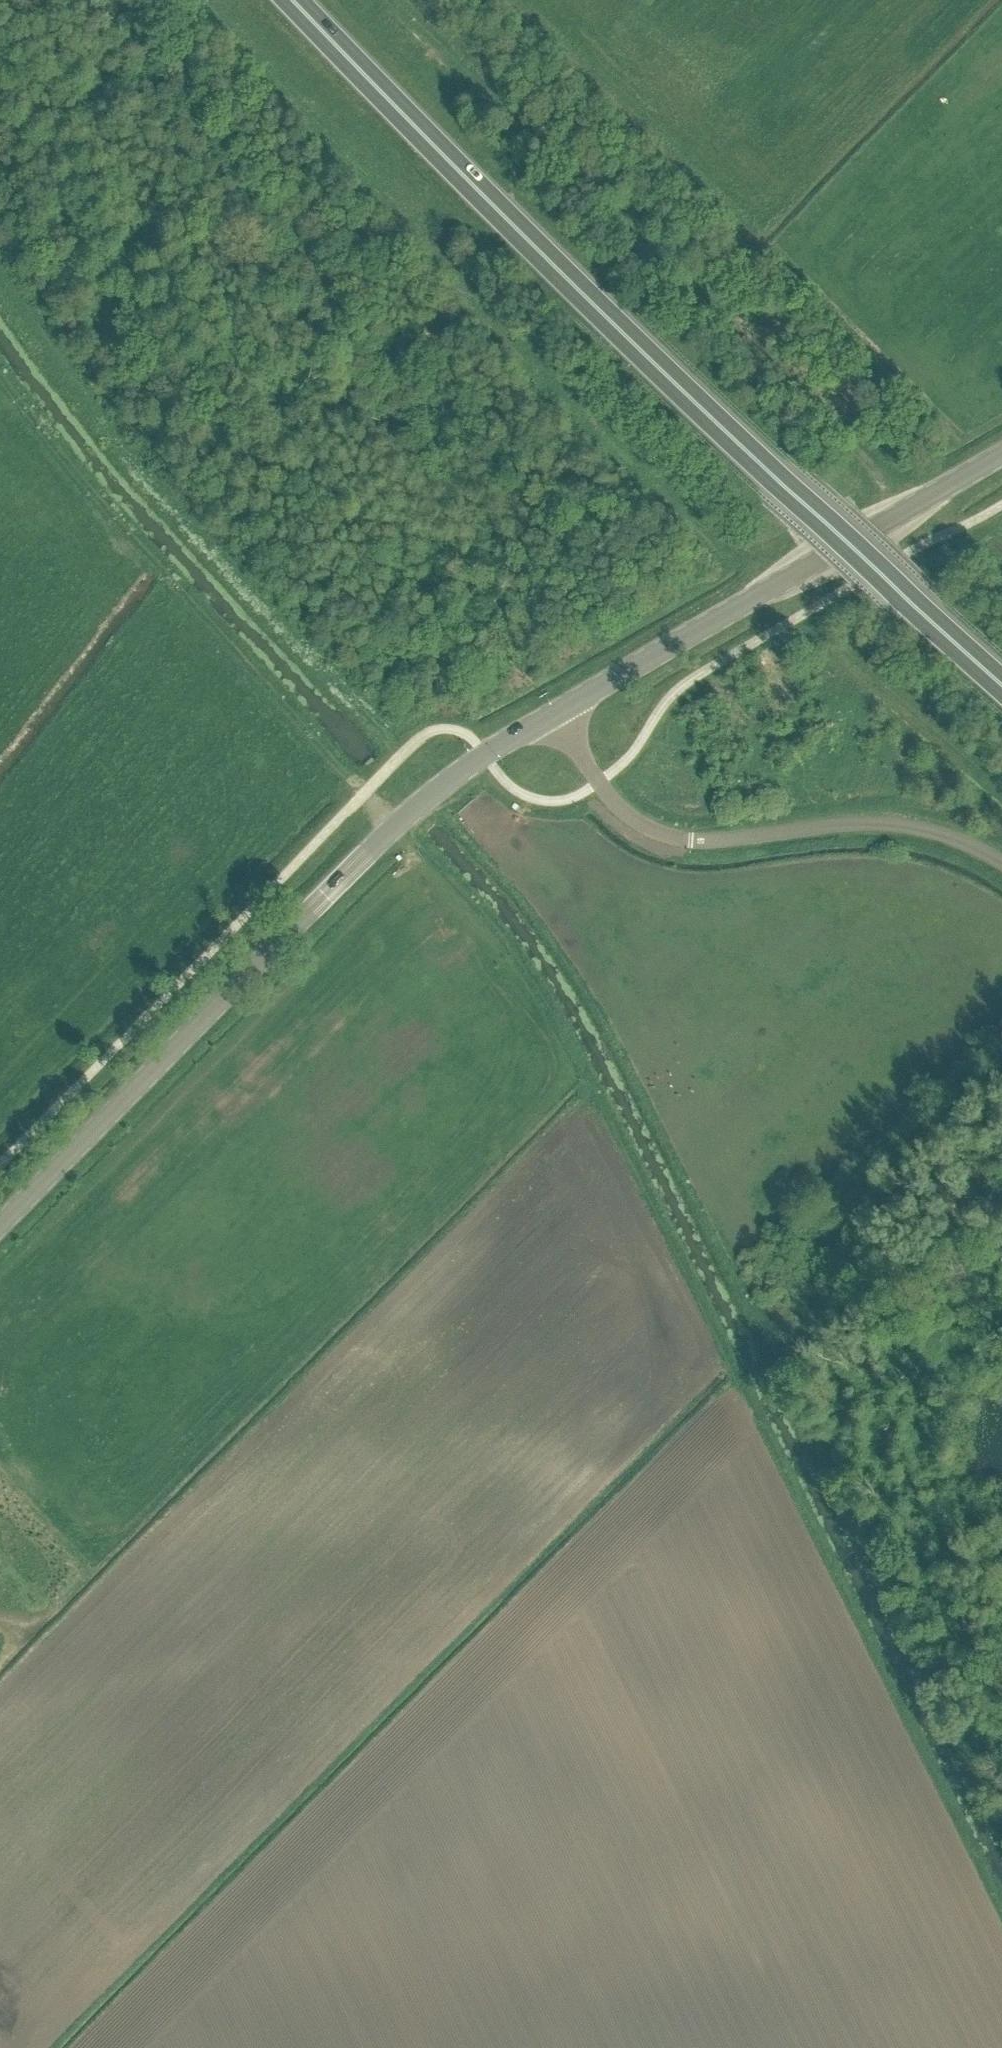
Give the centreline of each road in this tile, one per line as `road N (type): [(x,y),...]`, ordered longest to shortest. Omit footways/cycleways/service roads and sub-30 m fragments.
road 1 (trunk): [(1001,684),(675,386),(291,0)]
road 2 (secondary): [(0,1222),(434,793),(565,709)]
road 3 (unclassified): [(1001,860),(907,825),(845,823),(685,843),(633,826),(600,783),(565,709)]
road 4 (secondary): [(565,709),(1001,454)]

